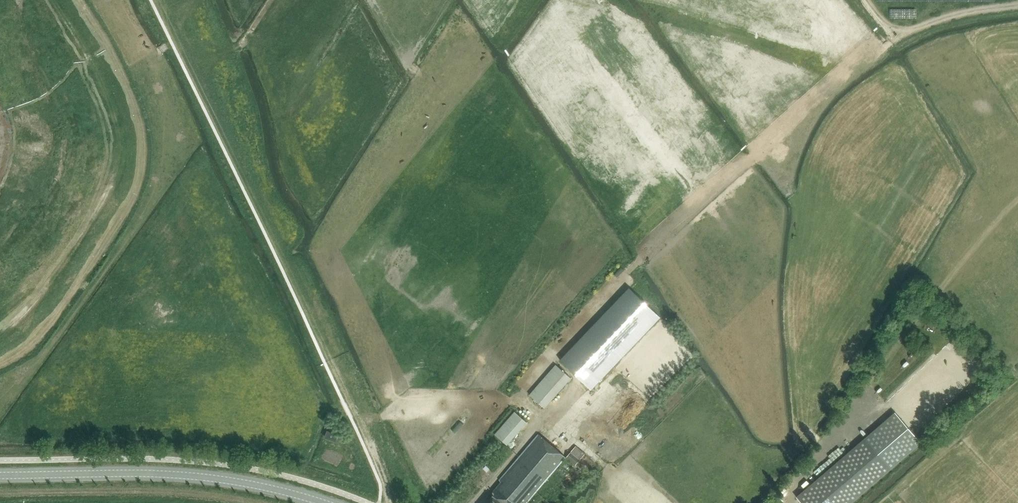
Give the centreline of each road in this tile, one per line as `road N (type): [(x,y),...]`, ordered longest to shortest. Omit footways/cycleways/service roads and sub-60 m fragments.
road 1 (secondary): [(326,502),(179,475),(0,477)]
road 2 (track): [(1017,4),(902,32),(890,31),(867,0)]

